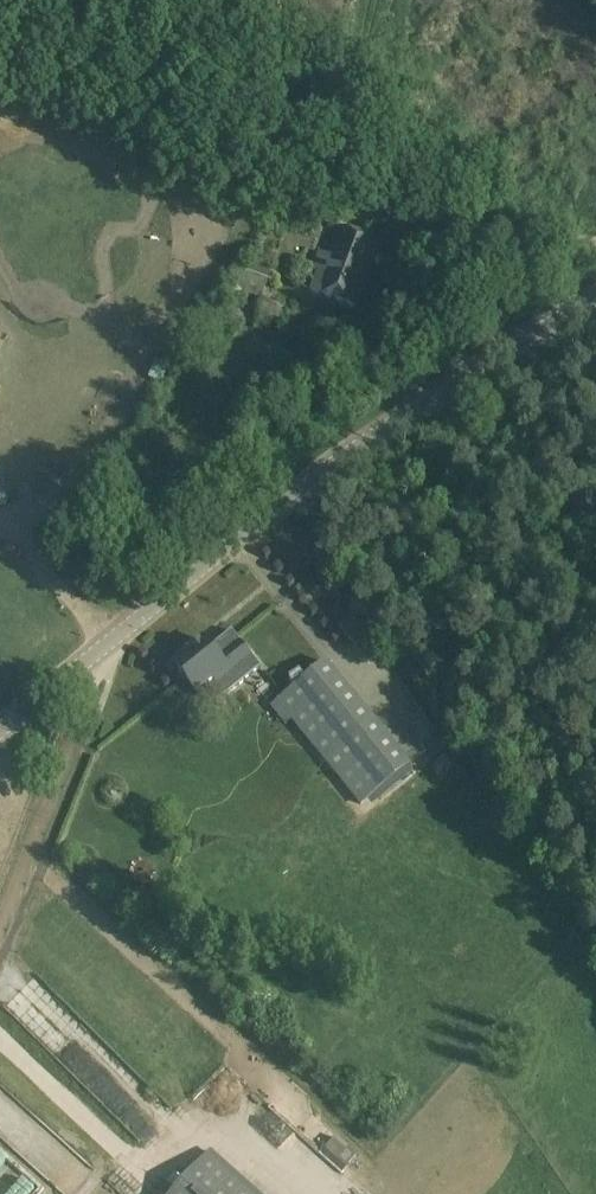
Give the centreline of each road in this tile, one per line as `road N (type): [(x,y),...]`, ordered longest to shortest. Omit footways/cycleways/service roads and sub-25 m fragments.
road 1 (tertiary): [(0,731),(321,470),(595,299)]
road 2 (track): [(0,85),(222,191),(286,211),(400,221),(471,240),(595,237)]
road 3 (track): [(97,653),(0,923)]

